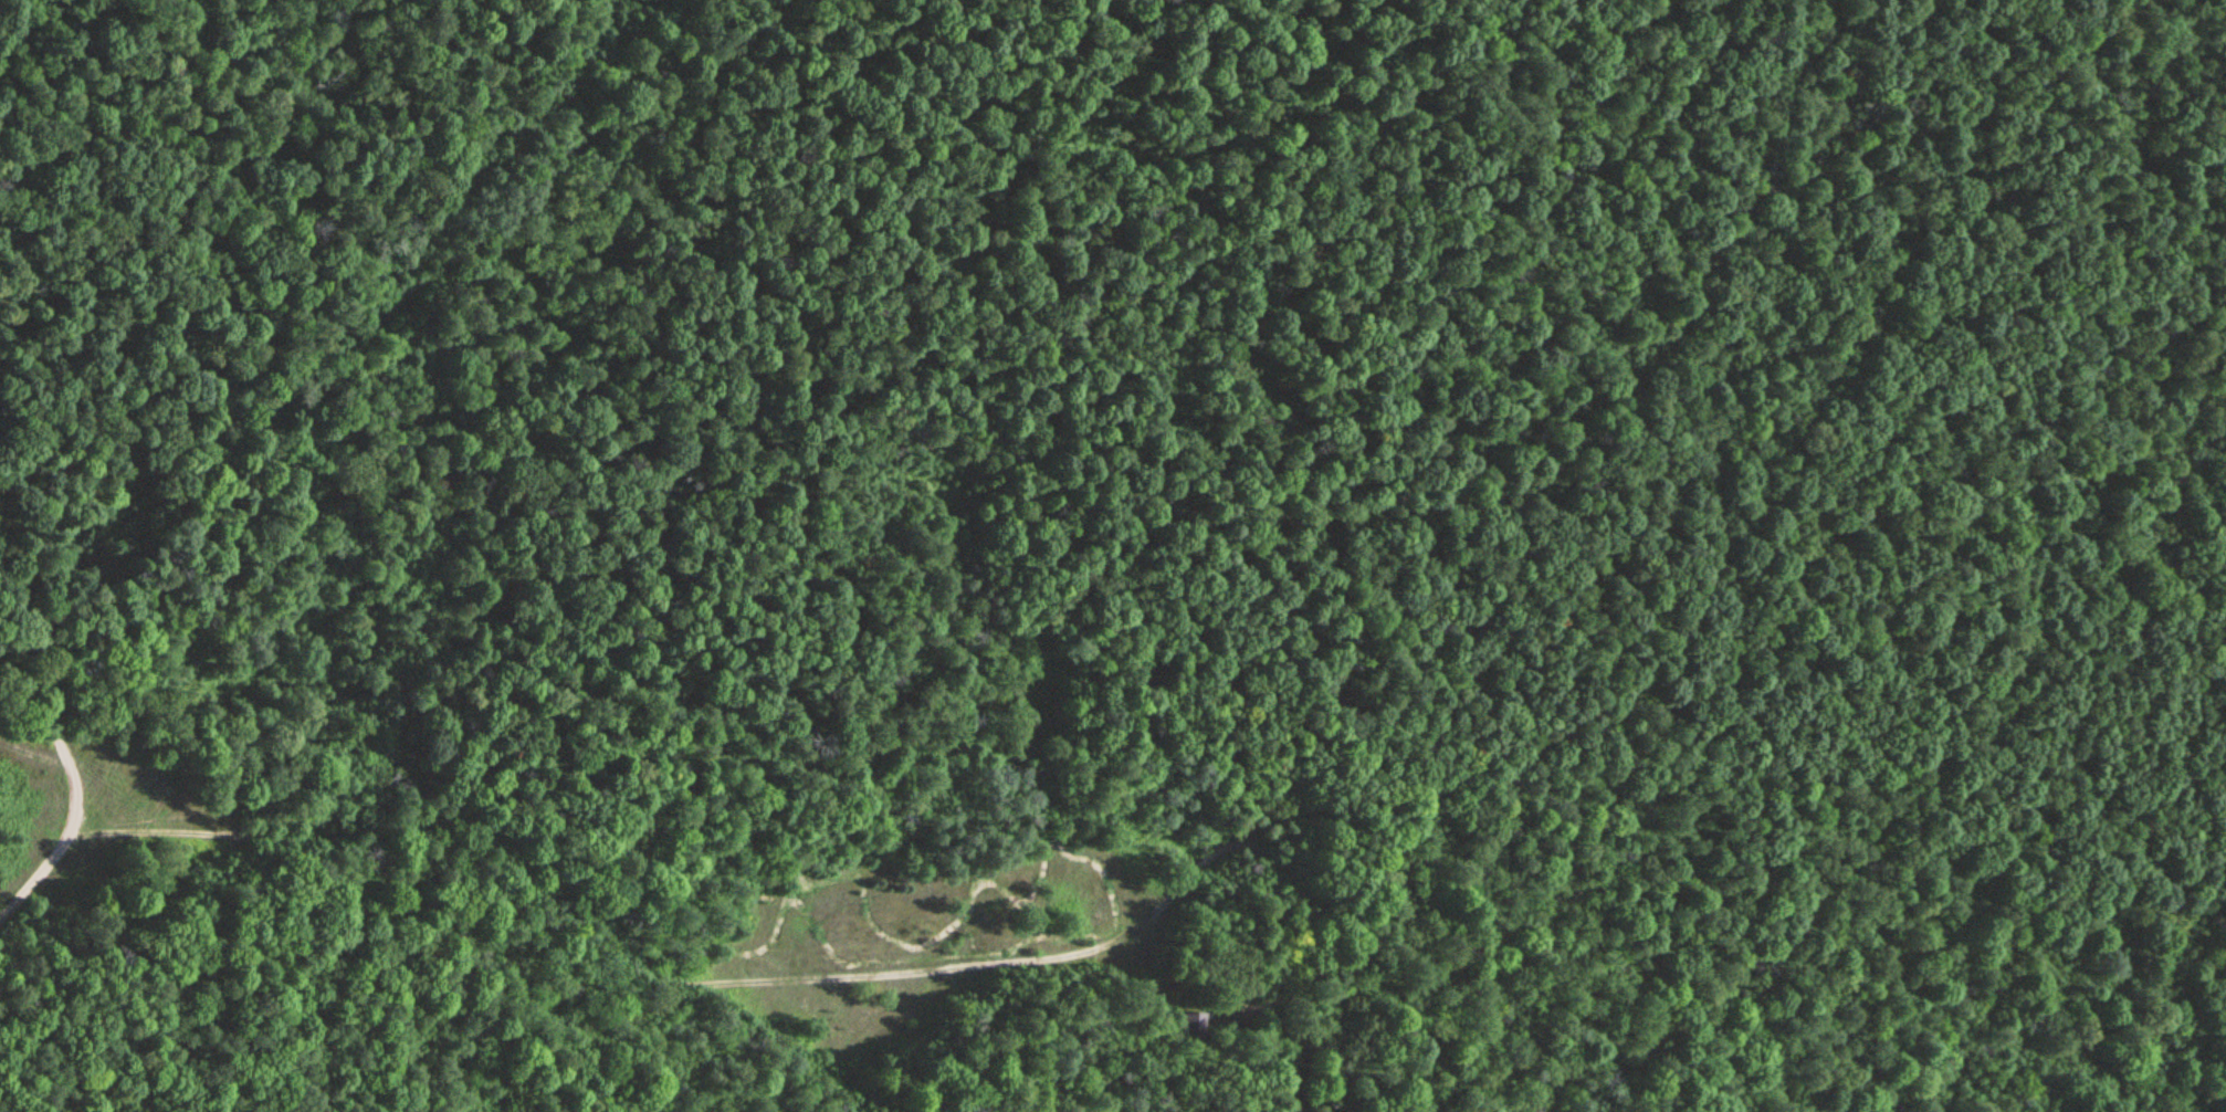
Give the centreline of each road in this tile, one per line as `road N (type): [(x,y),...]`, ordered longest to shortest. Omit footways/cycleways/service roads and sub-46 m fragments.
road 1 (track): [(65,839),(203,832),(464,843),(536,873),(603,935),(681,986),(1070,955),(1121,938),(1215,853),(1235,846),(1266,856)]
road 2 (track): [(107,569),(191,524),(235,484),(290,408),(386,301),(569,147),(681,0)]
road 3 (track): [(1291,1111),(1266,856),(1309,546)]
road 4 (track): [(0,917),(65,839),(75,800),(53,717),(7,670),(66,590),(107,569)]

